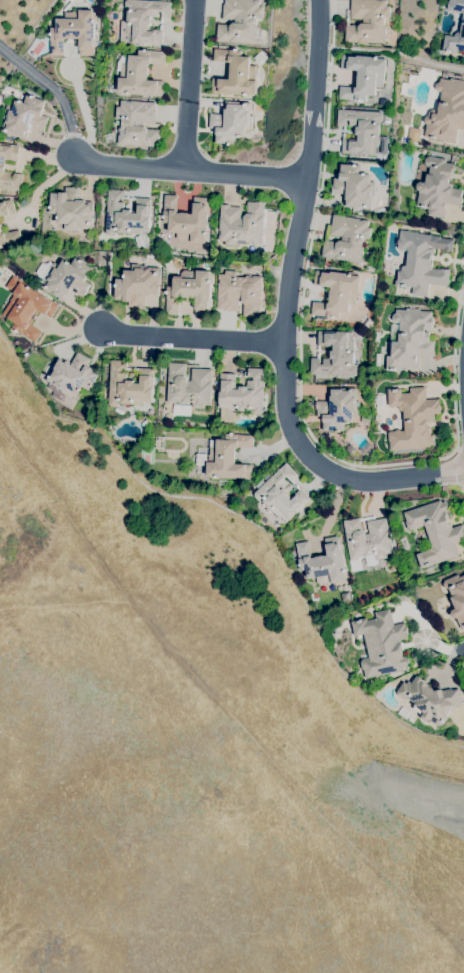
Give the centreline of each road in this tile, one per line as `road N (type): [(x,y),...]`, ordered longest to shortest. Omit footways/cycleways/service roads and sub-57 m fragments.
road 1 (residential): [(463,471),(354,479),(311,458),(292,429),(286,342),(310,165),(319,0)]
road 2 (residential): [(308,180),(94,163),(75,154)]
road 3 (residential): [(286,342),(101,327)]
road 4 (residential): [(186,169),(195,0)]

